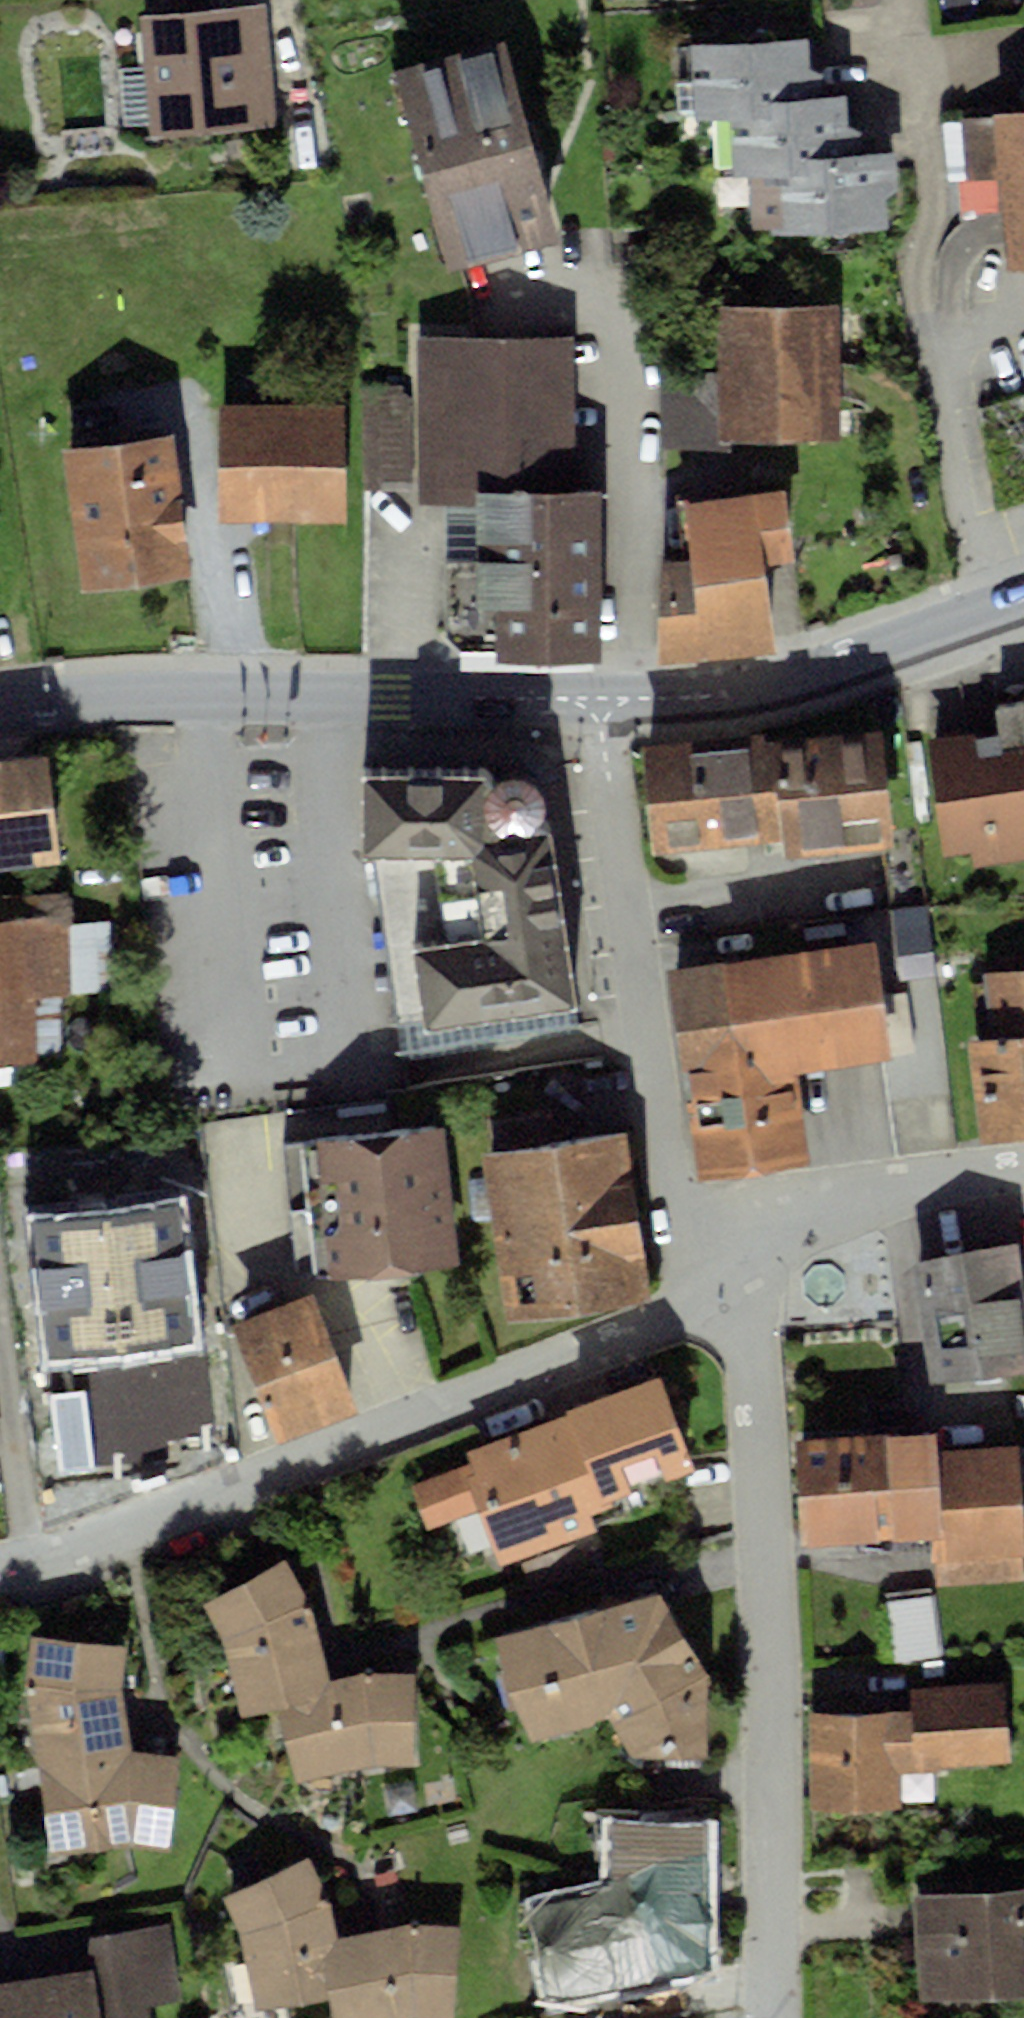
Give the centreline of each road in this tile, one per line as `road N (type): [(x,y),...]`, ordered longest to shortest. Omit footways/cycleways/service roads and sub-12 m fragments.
road 1 (residential): [(0,1564),(418,1435),(642,1327),(711,1282)]
road 2 (residential): [(711,1282),(749,1368),(765,1556),(777,2017)]
road 3 (tertiary): [(0,715),(310,696),(600,698)]
road 4 (residential): [(600,698),(669,1184),(711,1282)]
road 5 (tertiary): [(600,698),(703,693),(813,671),(918,644),(1023,600)]
road 6 (residential): [(711,1282),(808,1222),(924,1180),(1023,1167)]

